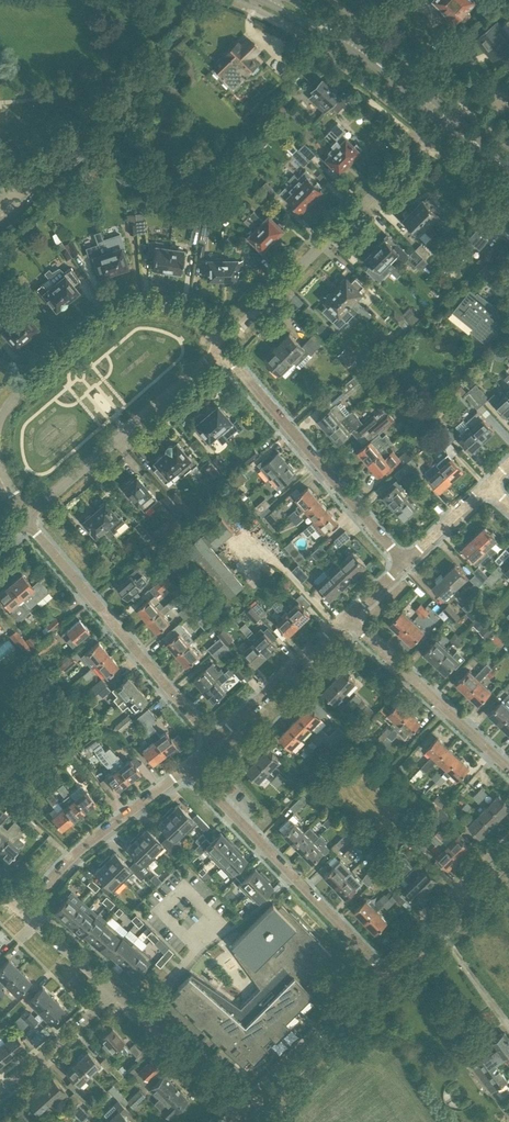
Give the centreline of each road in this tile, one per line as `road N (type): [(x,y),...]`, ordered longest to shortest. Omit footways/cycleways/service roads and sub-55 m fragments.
road 1 (residential): [(232,337),(429,138),(508,204)]
road 2 (residential): [(213,744),(27,517)]
road 3 (residential): [(392,979),(189,768)]
road 4 (primary): [(508,170),(359,50),(278,0)]
road 5 (residential): [(0,419),(11,402),(126,308),(180,307),(232,337)]
road 6 (residential): [(404,564),(220,350)]
road 7 (residential): [(27,517),(220,350)]
road 8 (residential): [(508,768),(348,617)]
road 9 (residential): [(24,911),(76,855),(189,768)]
road 10 (tertiary): [(254,1113),(392,979)]
road 11 (residential): [(213,744),(348,617)]
road 12 (residential): [(254,1113),(117,994)]
road 13 (tertiary): [(392,979),(508,860)]
road 14 (residential): [(0,1091),(117,994)]
road 15 (residential): [(117,994),(24,911)]

